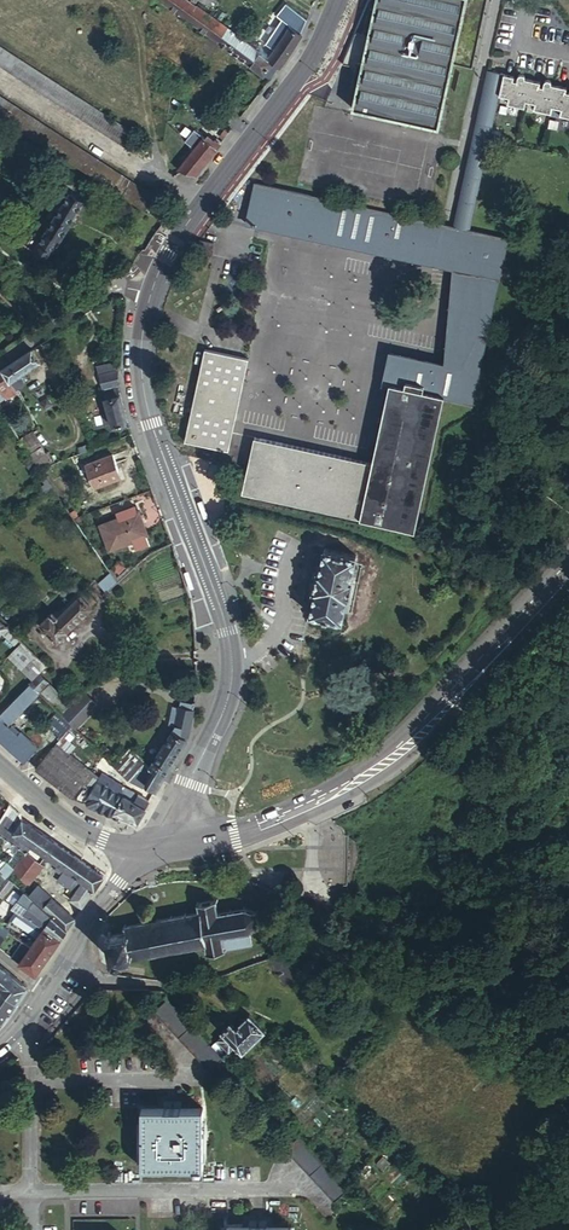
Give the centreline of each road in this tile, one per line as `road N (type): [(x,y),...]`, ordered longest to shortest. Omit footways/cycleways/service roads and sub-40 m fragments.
road 1 (tertiary): [(151,292),(145,395),(224,617),(231,664),(222,713),(144,855)]
road 2 (primary): [(568,571),(445,710),(383,764),(260,826),(144,855)]
road 3 (tertiary): [(338,0),(312,57),(193,215),(151,292)]
road 4 (residential): [(31,1192),(266,1190),(287,1177)]
road 5 (residential): [(151,292),(111,289),(0,364)]
road 6 (primary): [(144,855),(63,819),(0,766)]
road 7 (tertiary): [(144,855),(96,909),(45,989)]
road 8 (residential): [(32,1083),(190,1081)]

